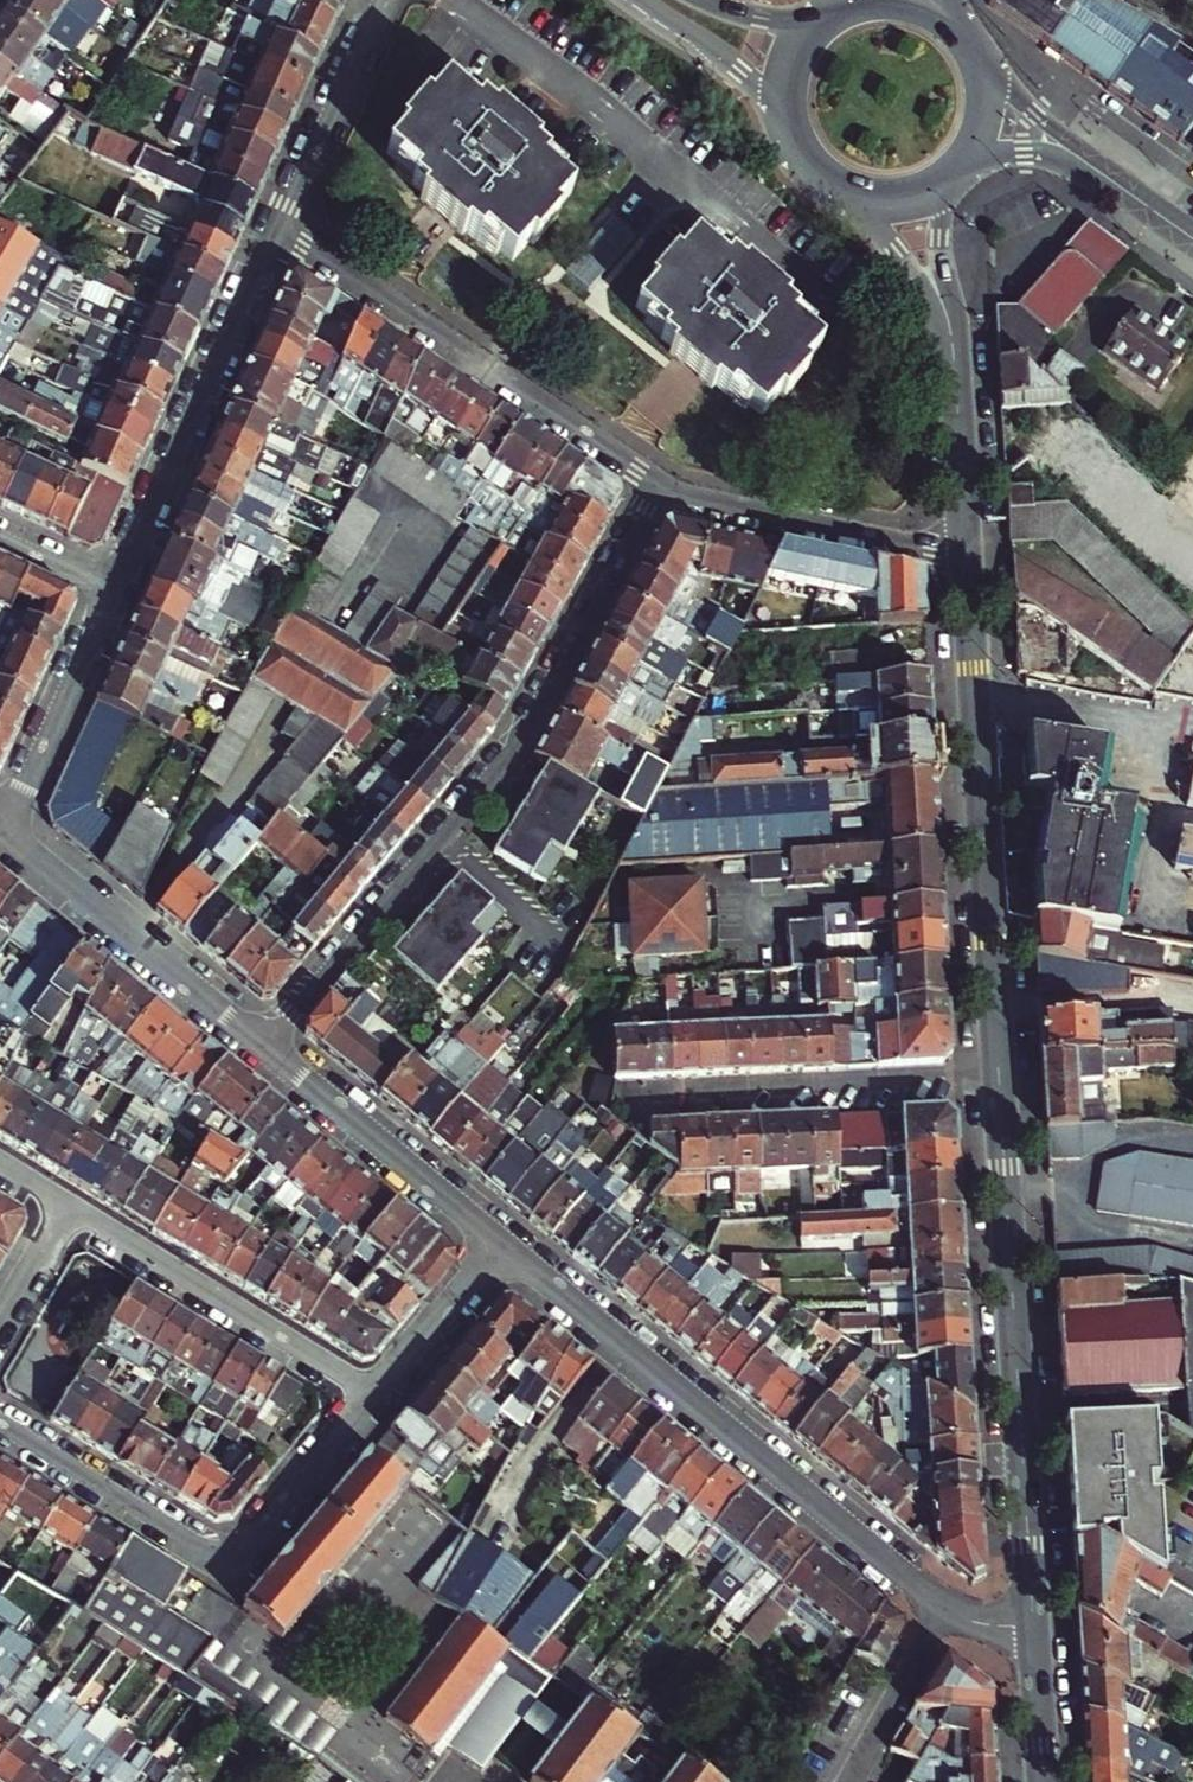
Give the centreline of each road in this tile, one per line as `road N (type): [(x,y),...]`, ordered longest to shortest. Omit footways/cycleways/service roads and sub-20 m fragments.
road 1 (residential): [(268,1050),(506,757),(661,488)]
road 2 (residential): [(499,1244),(945,1606)]
road 3 (tertiary): [(998,1076),(1031,1629)]
road 4 (tertiary): [(966,558),(998,1076)]
road 5 (residential): [(277,223),(661,488)]
road 6 (residential): [(277,223),(115,589)]
road 7 (residential): [(625,1099),(998,1076)]
road 8 (residential): [(69,1208),(374,1394)]
road 9 (residential): [(7,835),(268,1050)]
road 10 (residential): [(661,488),(966,558)]
road 11 (residential): [(268,1050),(499,1244)]
road 12 (residential): [(115,589),(7,835)]
road 13 (residential): [(226,1563),(0,1422)]
road 14 (residential): [(380,0),(277,223)]
road 15 (residential): [(226,1563),(374,1394)]
road 16 (tertiary): [(851,196),(929,295),(953,368)]
road 17 (residential): [(945,1606),(847,1781)]
road 18 (residential): [(374,1394),(499,1244)]
road 19 (tertiary): [(953,368),(966,558)]
road 20 (tertiary): [(953,368),(938,241),(946,183)]
road 21 (secondary): [(641,0),(742,72),(784,116)]
road 22 (secondary): [(1098,172),(981,61)]
road 23 (tertiary): [(1031,1629),(1041,1781)]
road 24 (residential): [(0,1327),(69,1208)]
road 25 (secondary): [(966,164),(1038,153),(1098,172)]
road 26 (residential): [(0,535),(115,589)]
road 27 (secondary): [(822,19),(760,19),(700,0)]

